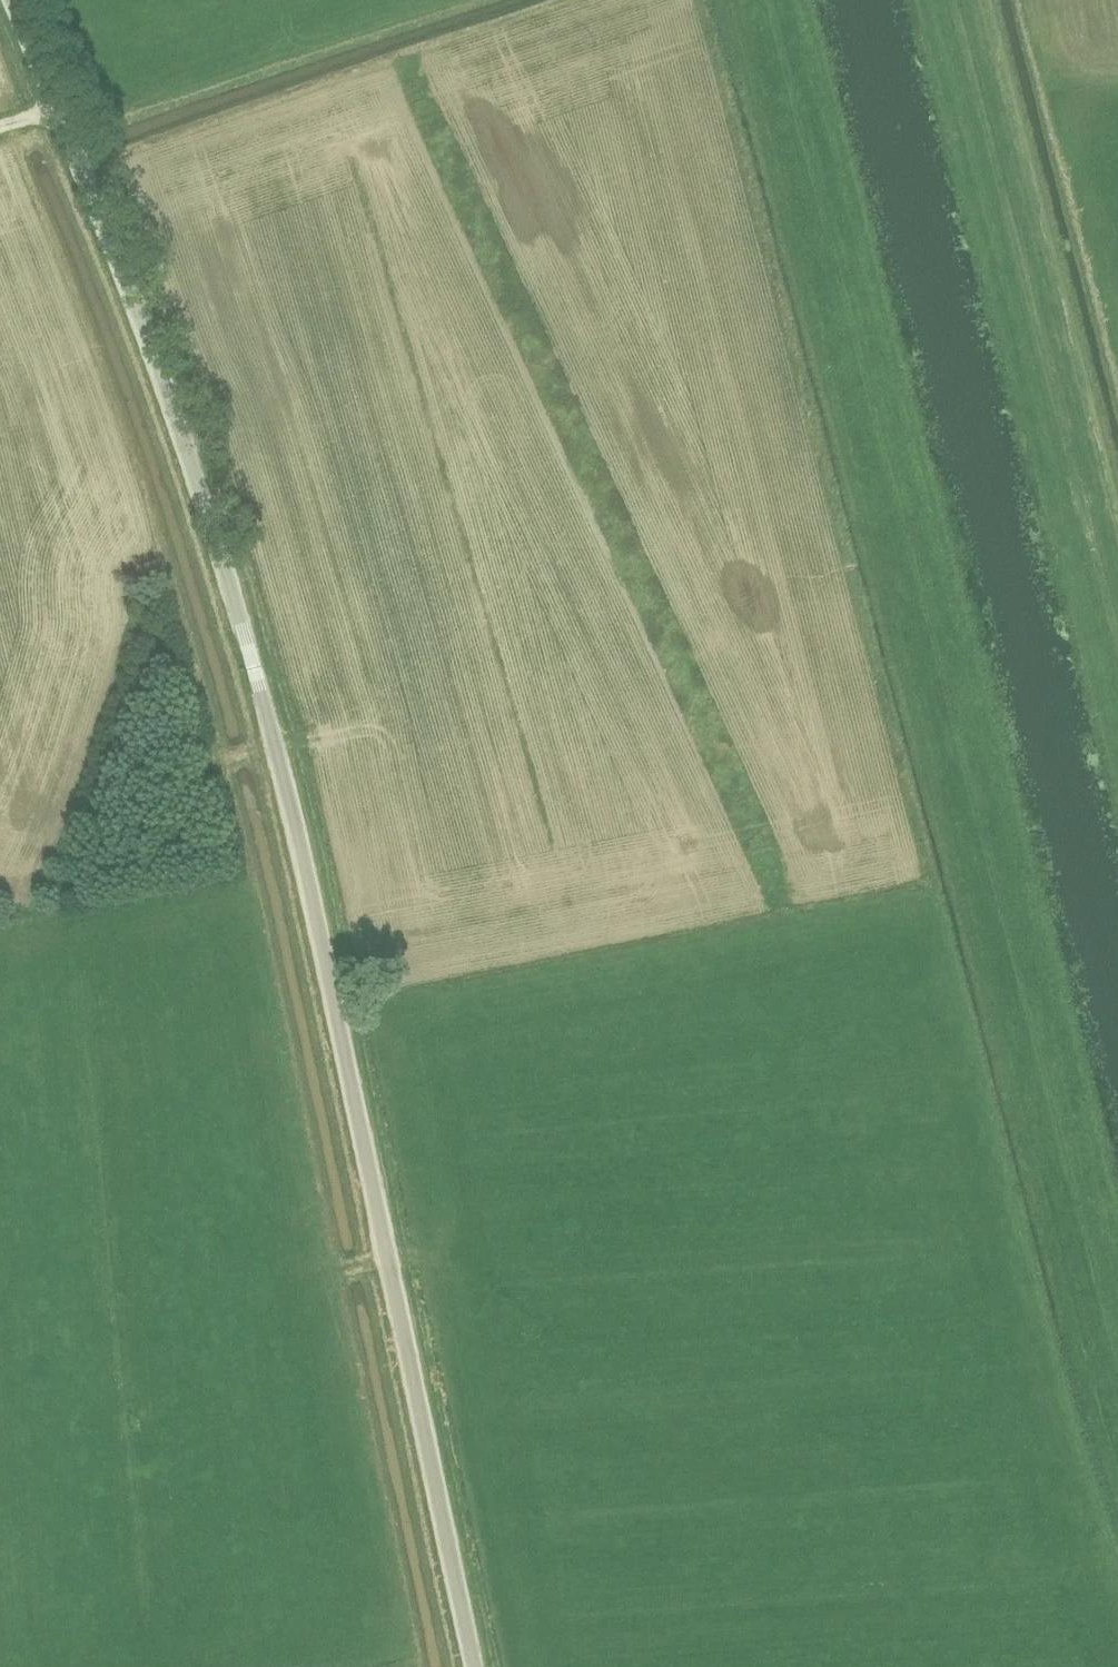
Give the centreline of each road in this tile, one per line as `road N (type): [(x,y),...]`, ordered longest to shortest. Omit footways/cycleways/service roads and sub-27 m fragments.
road 1 (unclassified): [(477,1666),(270,703),(188,441),(20,0)]

